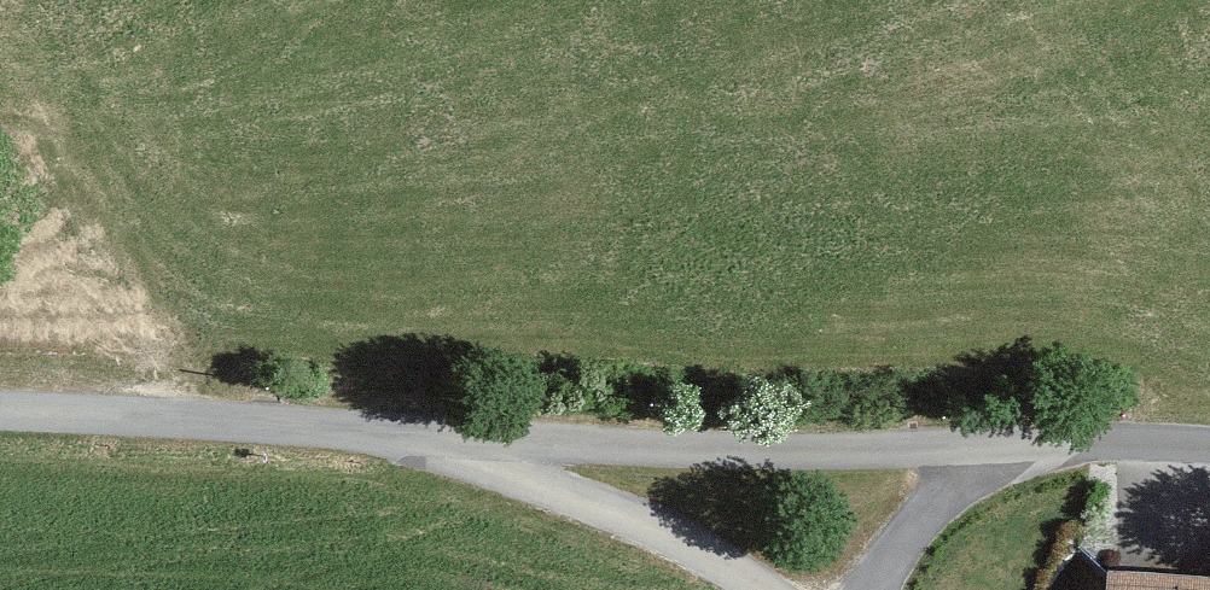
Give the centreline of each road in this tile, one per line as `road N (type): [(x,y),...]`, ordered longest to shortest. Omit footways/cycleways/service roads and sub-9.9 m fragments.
road 1 (unclassified): [(436,439),(758,452),(1209,448)]
road 2 (unclassified): [(0,414),(436,439)]
road 3 (residential): [(436,439),(659,528),(757,589)]

